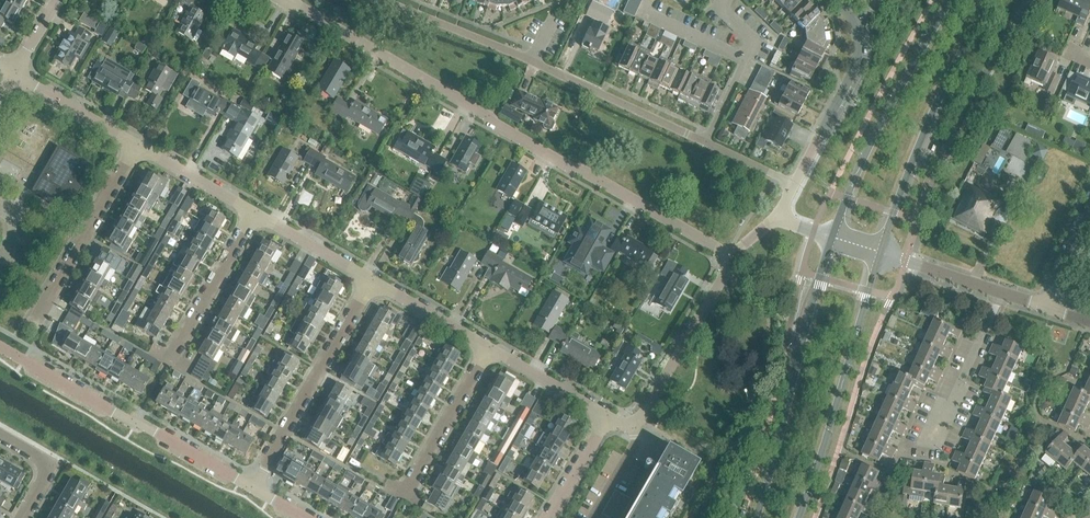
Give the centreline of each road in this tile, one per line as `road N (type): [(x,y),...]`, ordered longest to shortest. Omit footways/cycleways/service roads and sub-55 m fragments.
road 1 (residential): [(735,259),(286,0)]
road 2 (residential): [(383,0),(709,145)]
road 3 (secondary): [(833,237),(755,517)]
road 4 (residential): [(252,485),(0,346)]
road 5 (secondary): [(798,517),(881,252)]
road 6 (secondary): [(881,252),(919,148),(989,0)]
road 7 (secondary): [(949,0),(875,135),(833,237)]
road 8 (residential): [(252,485),(375,279)]
road 9 (residential): [(794,184),(857,56),(855,22),(835,0)]
road 10 (residential): [(39,311),(142,142)]
road 11 (residential): [(637,420),(735,259)]
road 12 (residential): [(929,445),(1003,291)]
road 13 (residential): [(177,350),(258,210)]
road 14 (residential): [(414,481),(490,347)]
road 15 (residential): [(21,70),(142,142)]
road 16 (residential): [(490,347),(610,418)]
road 17 (residential): [(258,210),(375,279)]
road 18 (residential): [(142,142),(258,210)]
road 19 (residential): [(375,279),(490,347)]
road 20 (residential): [(1003,291),(881,252)]

